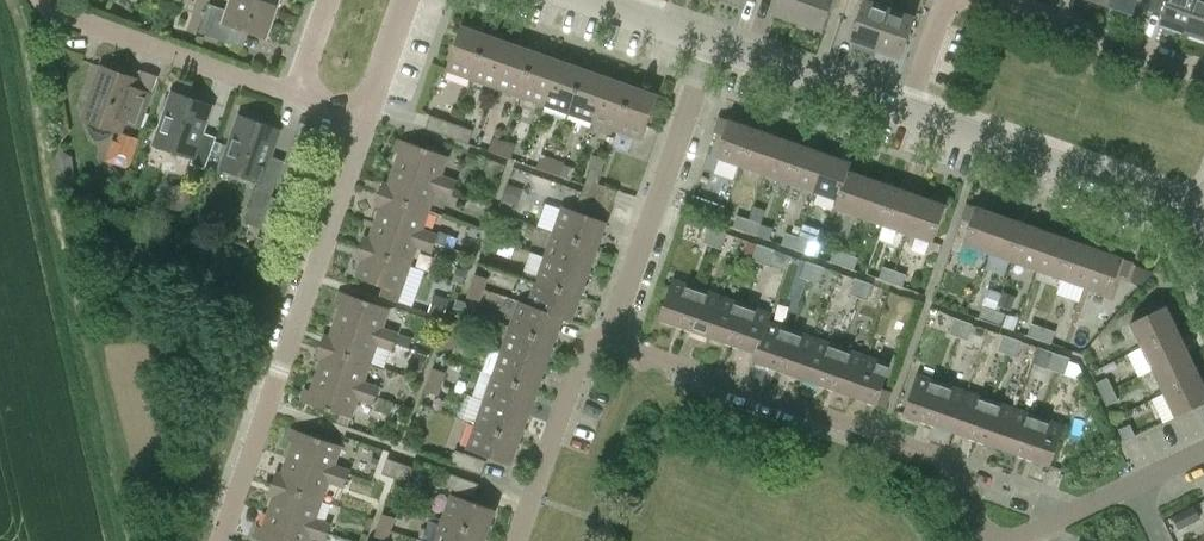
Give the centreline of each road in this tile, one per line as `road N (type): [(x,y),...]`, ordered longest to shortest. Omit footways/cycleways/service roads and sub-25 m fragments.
road 1 (residential): [(605,340),(946,459),(988,540)]
road 2 (residential): [(220,540),(363,140),(363,118)]
road 3 (residential): [(605,340),(714,43)]
road 4 (residential): [(1201,204),(1168,204),(910,110)]
road 5 (residential): [(41,0),(58,14),(295,94)]
road 6 (residential): [(518,540),(581,360),(605,340)]
road 7 (residential): [(1203,73),(996,0)]
road 8 (residential): [(910,110),(714,43)]
road 9 (residential): [(1013,540),(1134,484)]
road 10 (residential): [(363,118),(404,0)]

